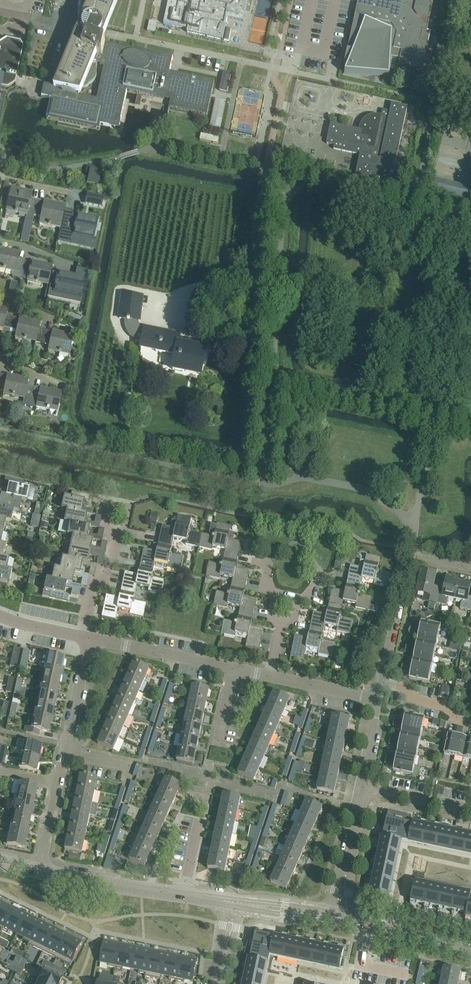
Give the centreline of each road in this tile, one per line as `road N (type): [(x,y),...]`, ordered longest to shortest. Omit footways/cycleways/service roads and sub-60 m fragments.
road 1 (residential): [(410,557),(414,529),(388,502),(305,477),(272,448),(277,285)]
road 2 (residential): [(40,872),(88,638)]
road 3 (residential): [(233,669),(88,638)]
road 4 (tertiary): [(184,896),(40,872)]
road 5 (residential): [(82,637),(93,587),(115,551),(117,518)]
road 6 (residential): [(383,680),(410,557)]

